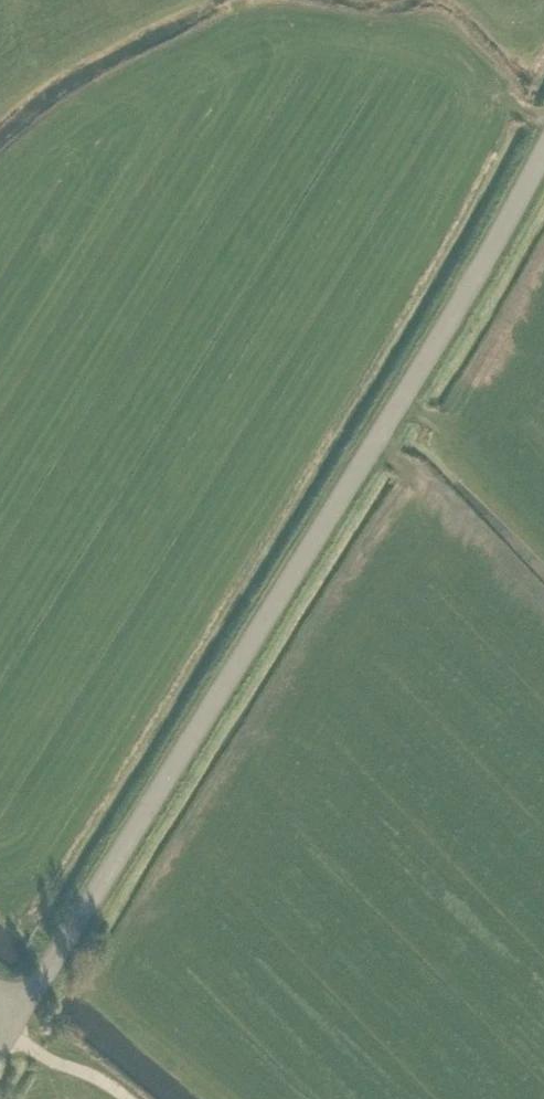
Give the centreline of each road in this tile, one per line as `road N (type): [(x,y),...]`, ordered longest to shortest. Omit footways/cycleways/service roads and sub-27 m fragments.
road 1 (tertiary): [(24,1011),(485,269),(543,152)]
road 2 (track): [(9,1033),(130,1098)]

